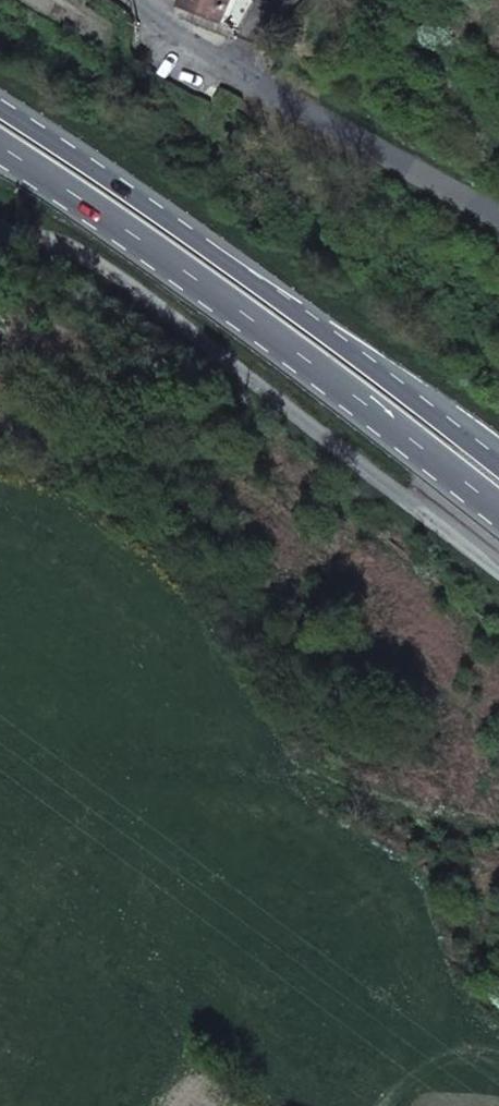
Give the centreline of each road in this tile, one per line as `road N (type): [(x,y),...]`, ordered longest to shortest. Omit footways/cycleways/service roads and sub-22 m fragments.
road 1 (trunk): [(0,145),(195,277),(498,511)]
road 2 (trunk): [(498,467),(0,109)]
road 3 (unclassified): [(498,218),(142,0)]

